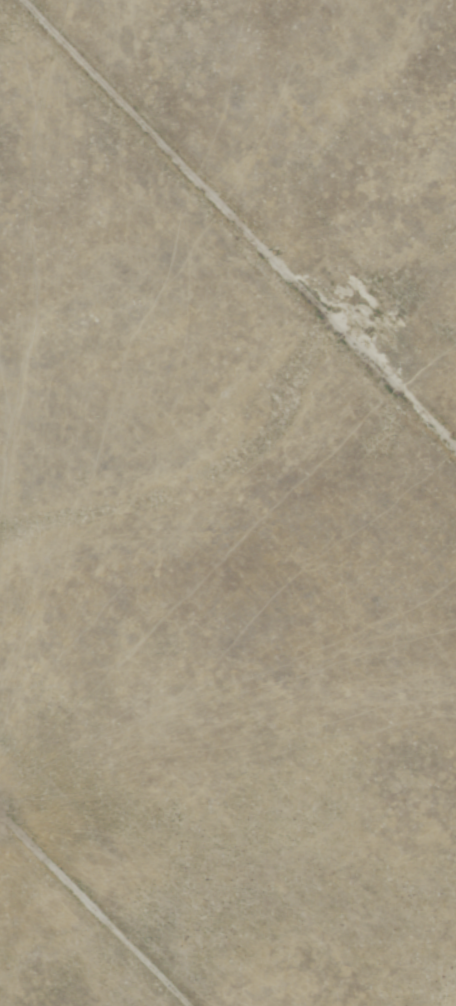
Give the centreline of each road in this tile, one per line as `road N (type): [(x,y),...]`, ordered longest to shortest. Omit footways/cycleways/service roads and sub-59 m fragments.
road 1 (track): [(9,0),(455,458)]
road 2 (track): [(185,1005),(0,817)]

